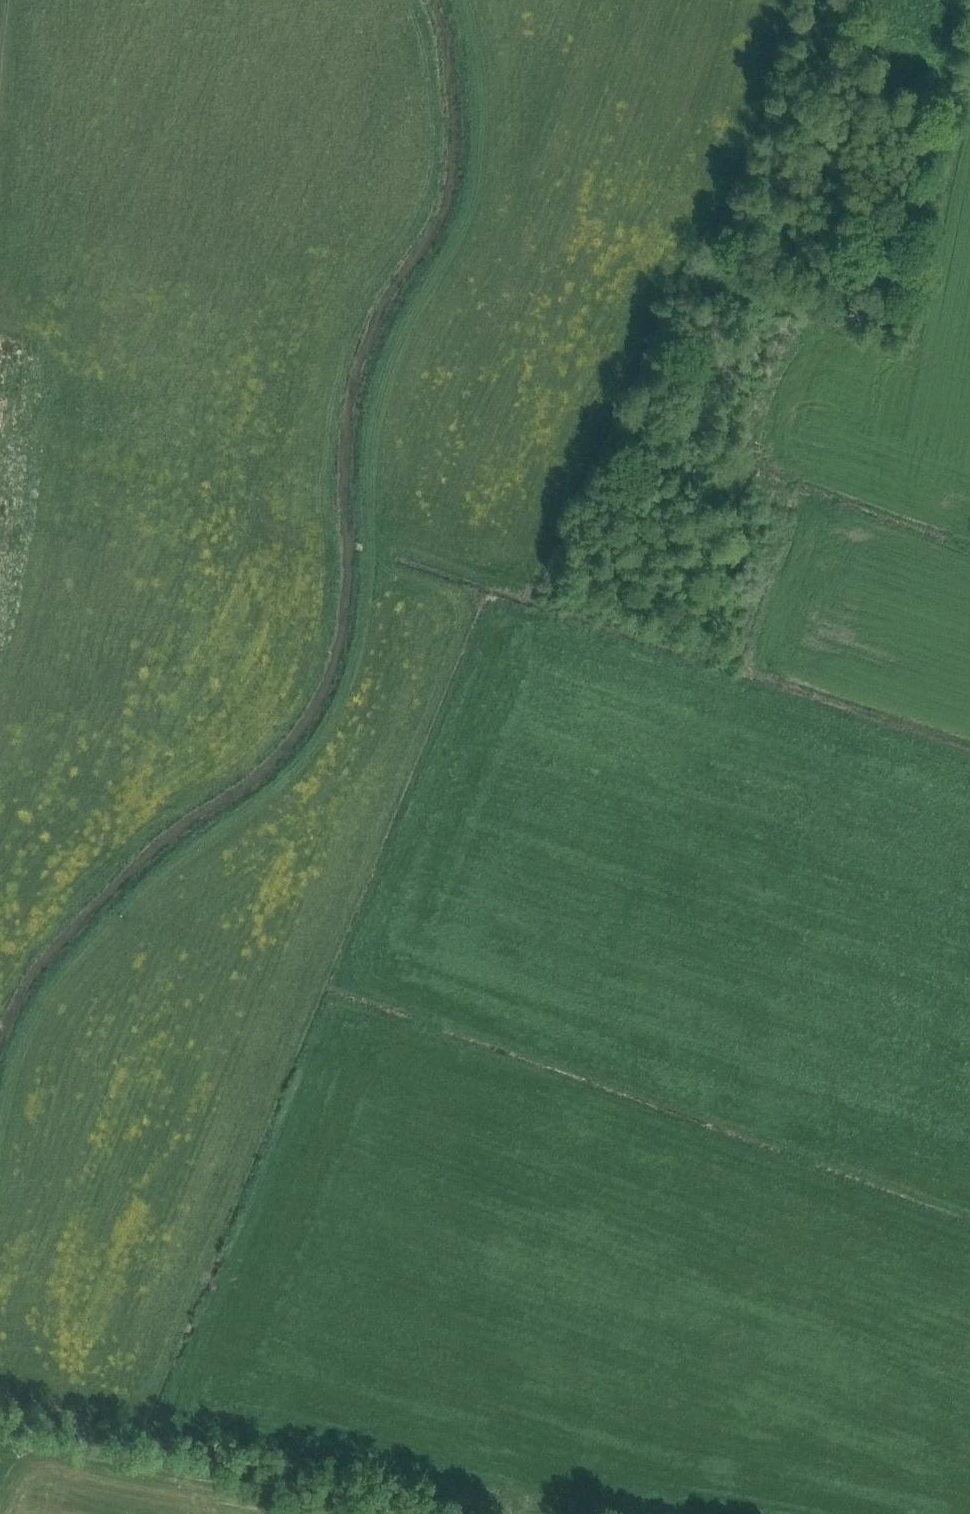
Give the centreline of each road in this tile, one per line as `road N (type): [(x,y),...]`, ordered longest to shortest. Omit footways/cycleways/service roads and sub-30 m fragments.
road 1 (track): [(462,0),(475,50),(478,165),(468,214),(383,370),(372,412),(368,574),(354,679),(327,737),(292,779),(126,906),(76,957),(17,1065),(0,1140)]

